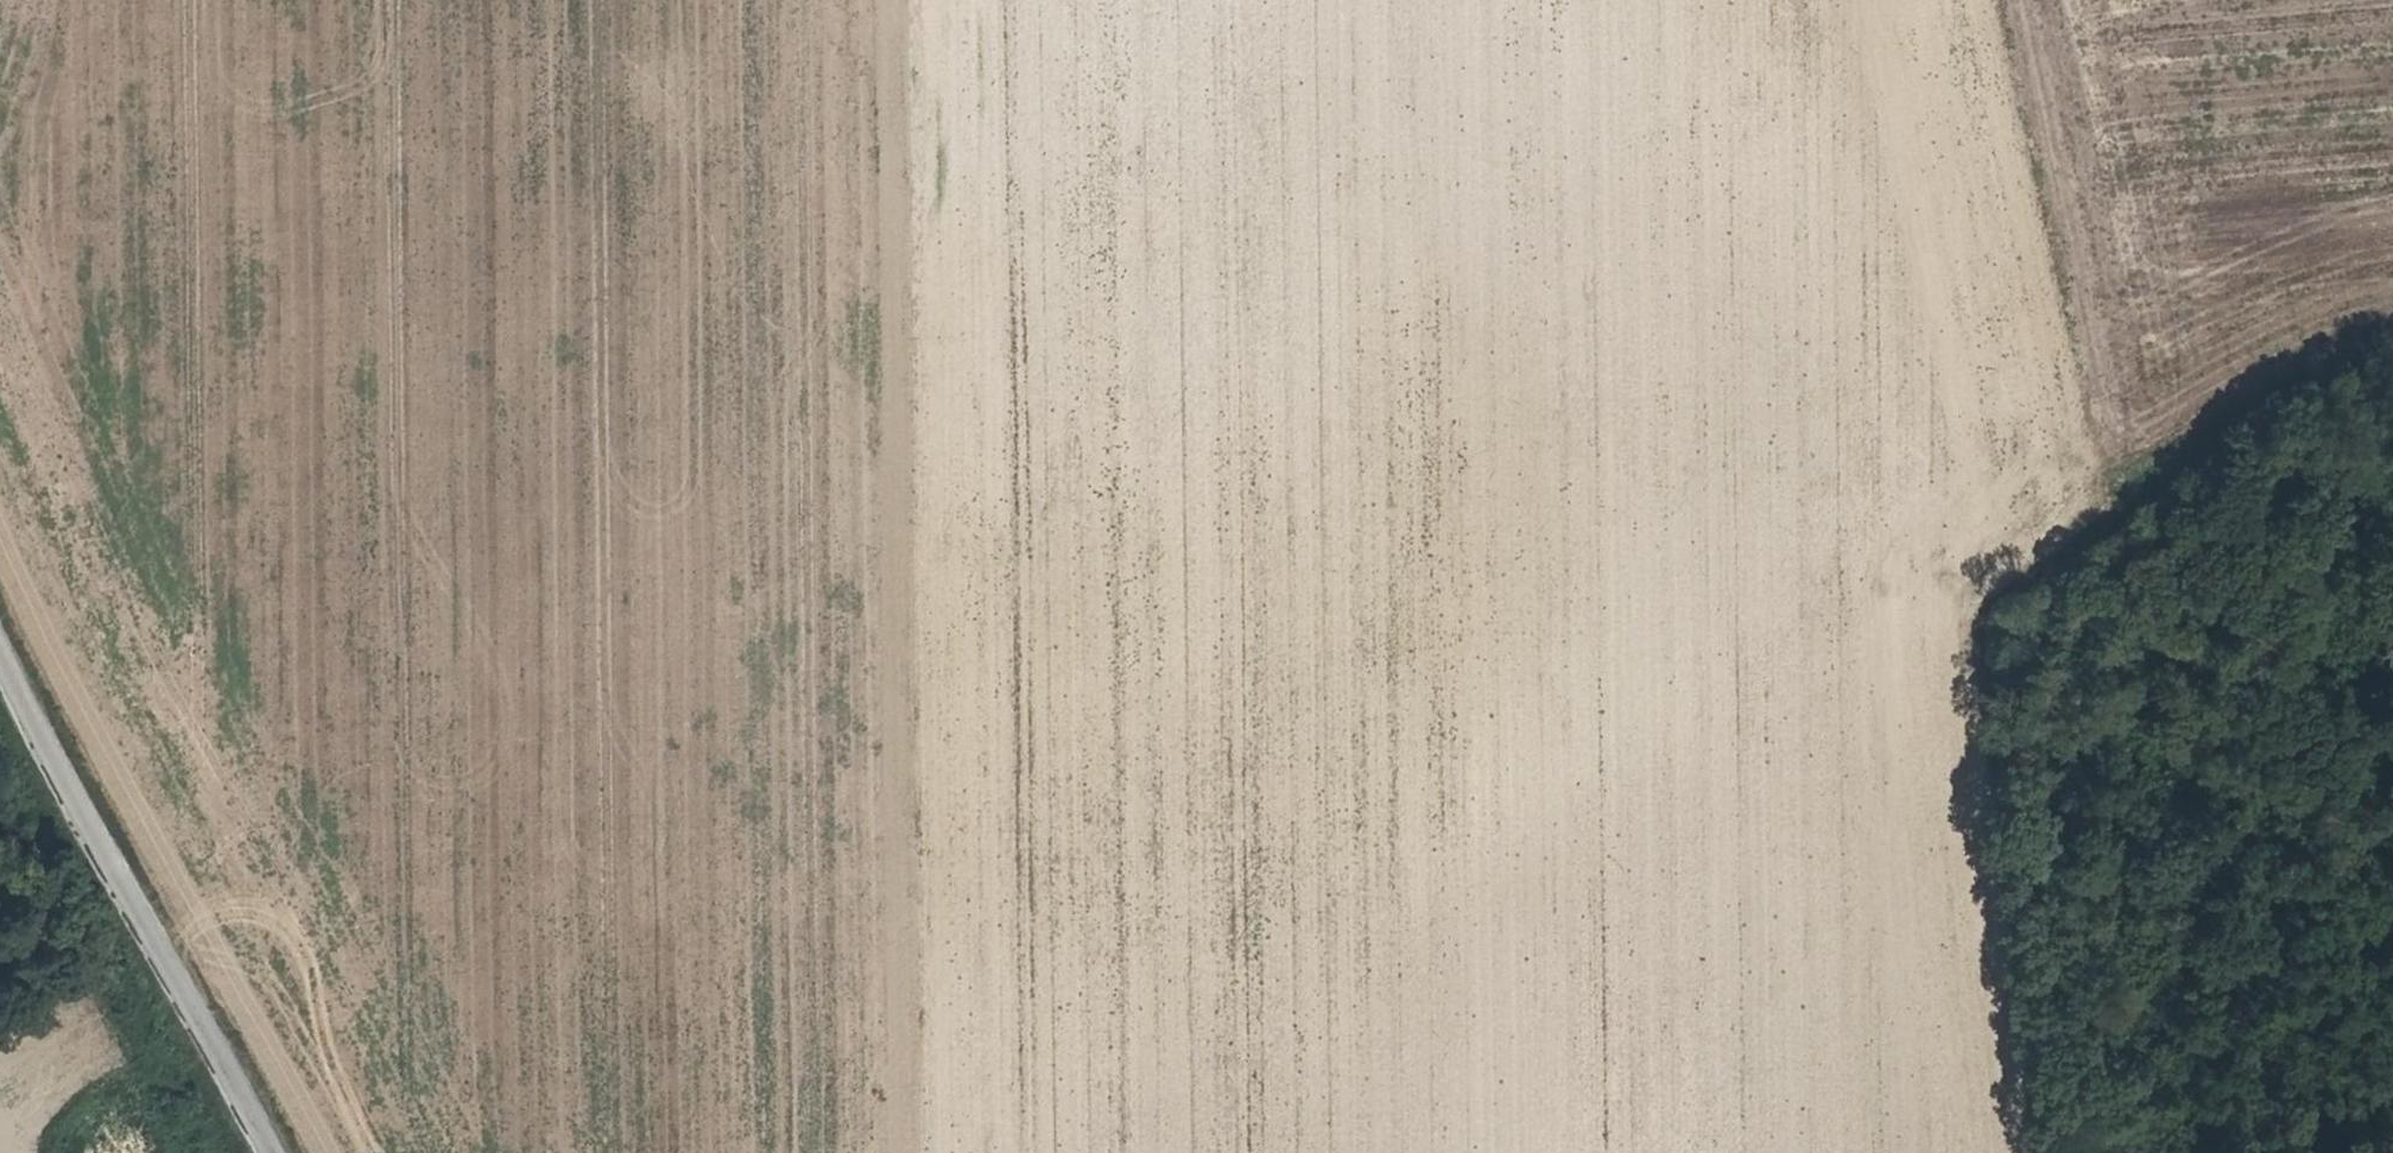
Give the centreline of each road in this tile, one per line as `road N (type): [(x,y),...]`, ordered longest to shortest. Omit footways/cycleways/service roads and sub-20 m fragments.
road 1 (unclassified): [(268,1152),(0,649)]

